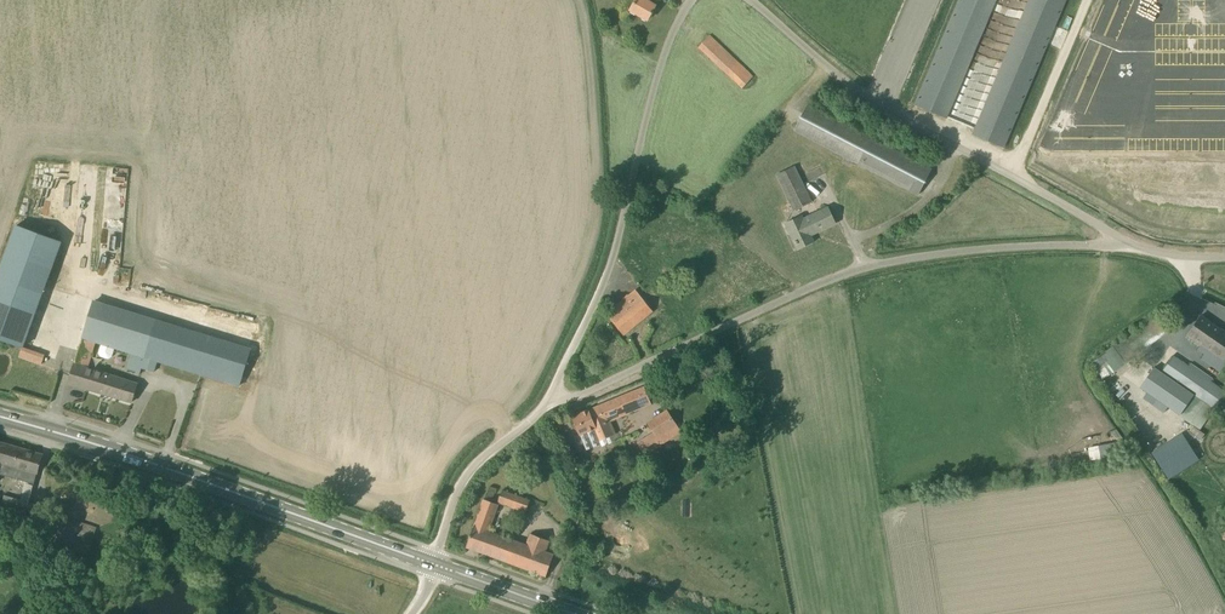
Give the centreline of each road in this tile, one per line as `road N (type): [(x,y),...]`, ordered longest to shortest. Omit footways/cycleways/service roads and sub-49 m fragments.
road 1 (unclassified): [(548,414),(785,296),(872,263),(976,244),(1134,245)]
road 2 (primary): [(435,565),(0,416)]
road 3 (unclassified): [(1134,245),(865,96),(749,0)]
road 4 (unclassified): [(548,414),(692,0)]
road 5 (unclassified): [(435,565),(482,462),(548,414)]
road 6 (primary): [(571,613),(435,565)]

